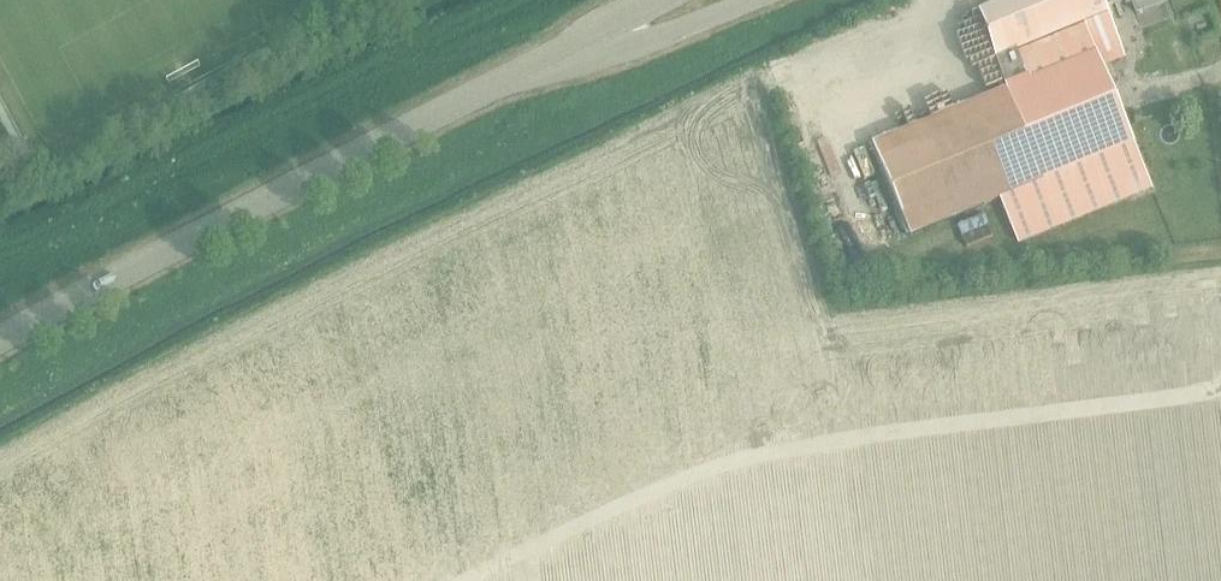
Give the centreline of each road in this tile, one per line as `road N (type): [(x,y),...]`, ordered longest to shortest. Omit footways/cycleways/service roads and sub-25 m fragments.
road 1 (tertiary): [(0,341),(508,77)]
road 2 (tertiary): [(508,77),(657,37),(750,0)]
road 3 (tertiary): [(508,77),(665,0)]

